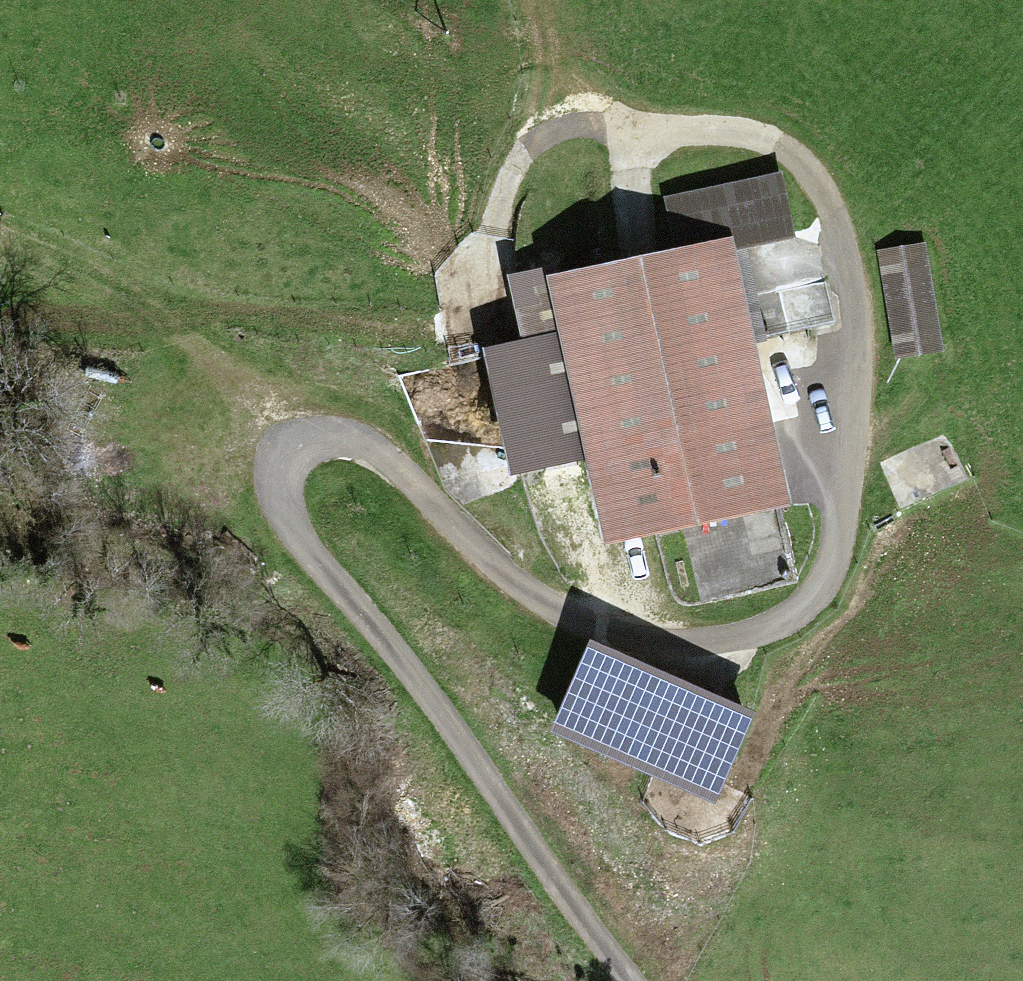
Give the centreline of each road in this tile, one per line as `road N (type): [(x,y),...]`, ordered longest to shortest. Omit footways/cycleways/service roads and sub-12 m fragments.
road 1 (track): [(629,980),(410,667),(303,547),(283,514),(278,483),(304,438),(349,436),(374,449),(499,570),(578,622),(621,640),(704,651),(748,644),(781,626),(807,599),(836,542),(847,367),(835,241),(805,178),(782,154),(749,138),(657,133)]
road 2 (track): [(304,438),(193,347),(0,248)]
road 3 (track): [(530,0),(572,82),(614,118),(657,133)]

